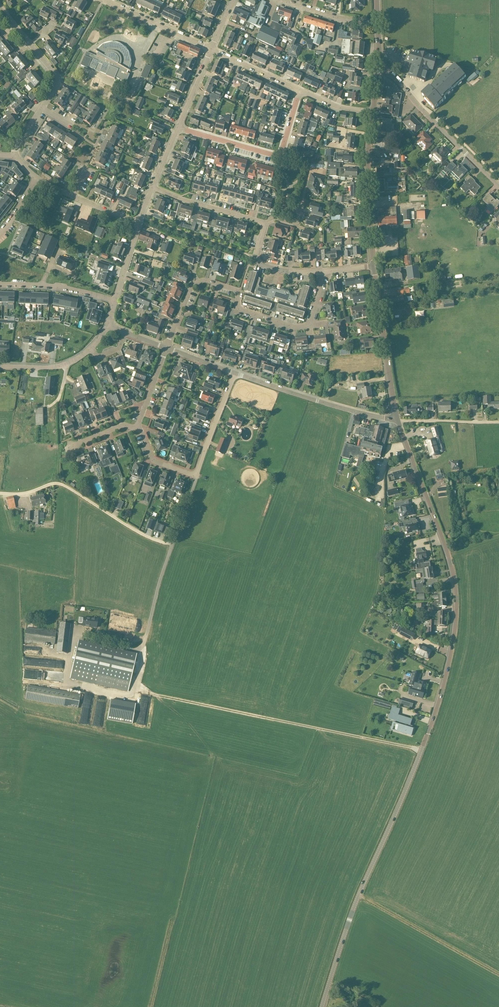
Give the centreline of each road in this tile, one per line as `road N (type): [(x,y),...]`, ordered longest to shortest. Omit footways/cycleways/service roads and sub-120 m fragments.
road 1 (tertiary): [(323,1006),(362,888),(429,731),(455,634),(450,562),(397,419)]
road 2 (track): [(422,750),(149,694)]
road 3 (residential): [(167,348),(195,283),(234,290),(242,311),(306,327),(328,272)]
road 4 (residential): [(172,544),(61,484),(0,493)]
road 5 (residential): [(397,419),(235,373)]
road 6 (tertiary): [(498,185),(394,76),(379,72)]
road 7 (track): [(359,895),(498,975)]
road 8 (tertiary): [(374,266),(368,166),(373,111)]
road 9 (tertiary): [(397,419),(374,266)]
road 10 (residential): [(103,645),(134,651),(144,644),(172,544)]

